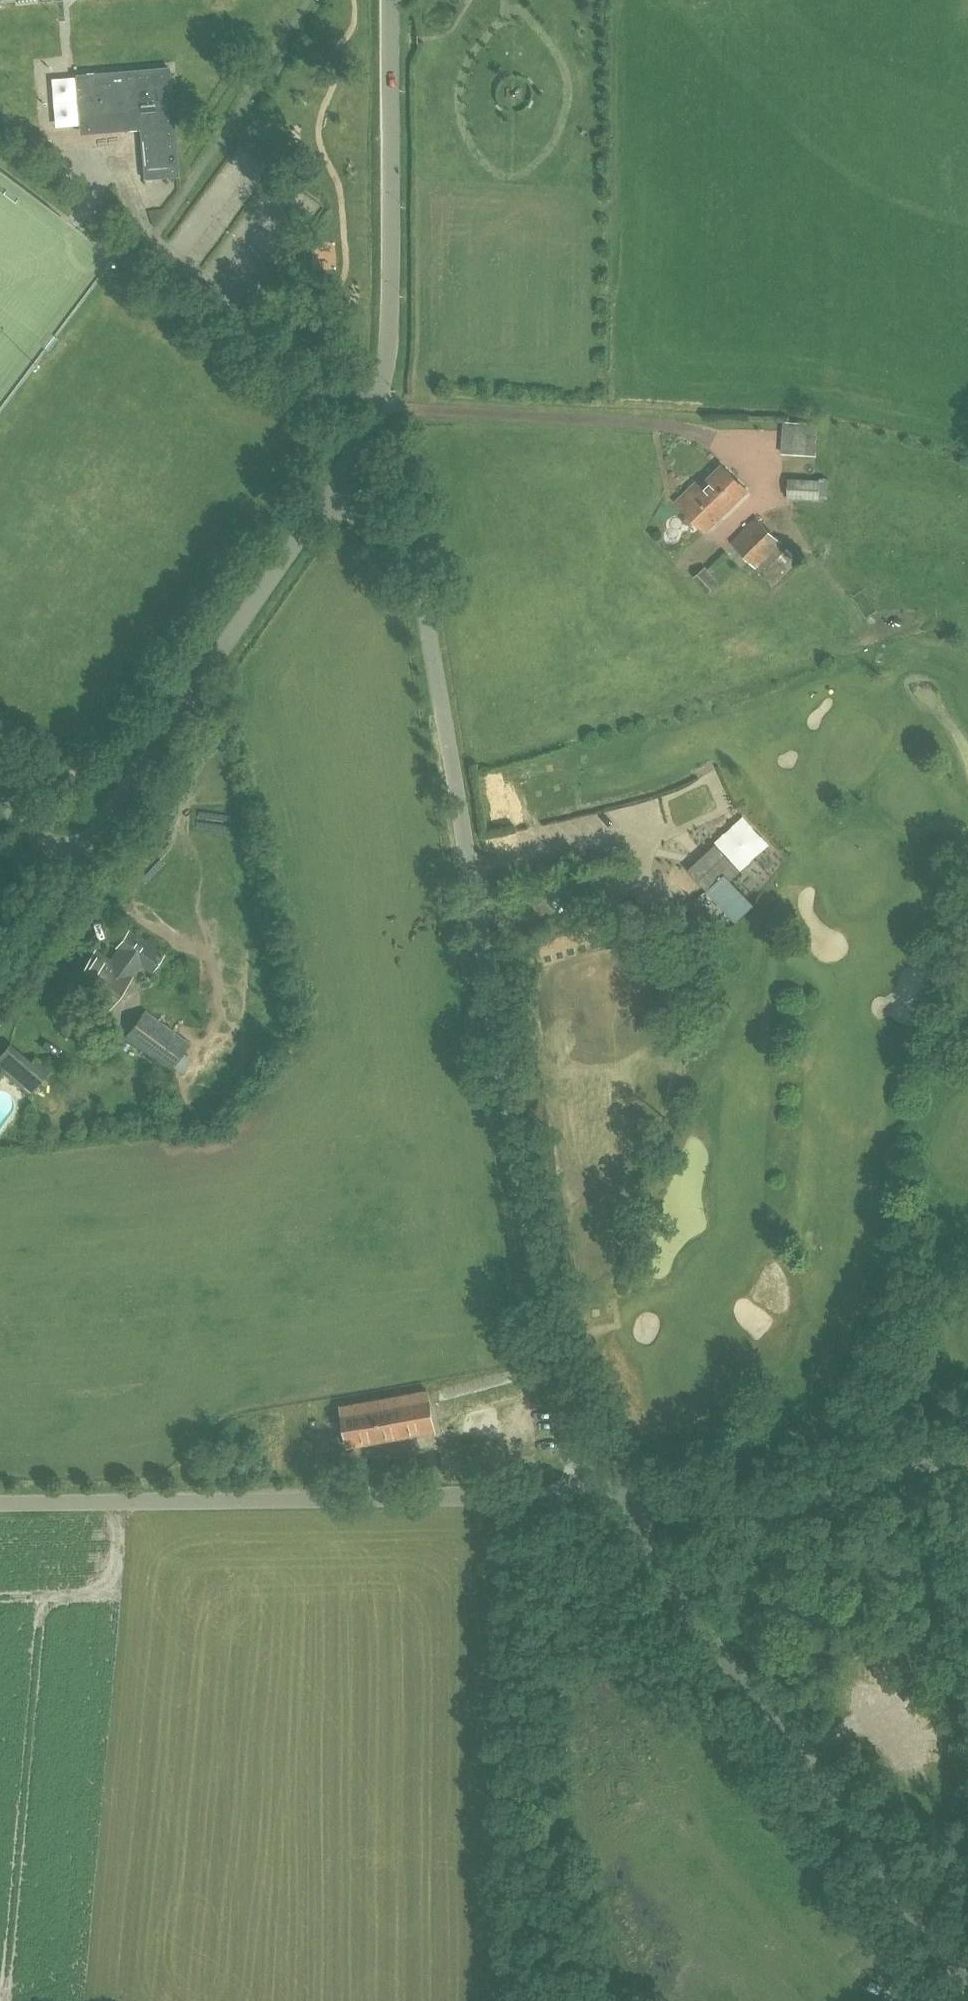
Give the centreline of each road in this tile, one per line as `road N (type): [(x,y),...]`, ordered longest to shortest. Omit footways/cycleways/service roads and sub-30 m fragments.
road 1 (unclassified): [(578,1500),(427,623),(403,554),(329,496)]
road 2 (unclassified): [(967,1985),(660,1565),(622,1501)]
road 3 (unclassified): [(578,1500),(0,1504)]
road 4 (unclassified): [(329,496),(371,424),(389,339),(390,0)]
road 5 (unclassified): [(75,861),(329,496)]
road 6 (unclassified): [(622,1501),(772,1502),(967,1451)]
road 7 (unclassified): [(0,969),(75,861)]

